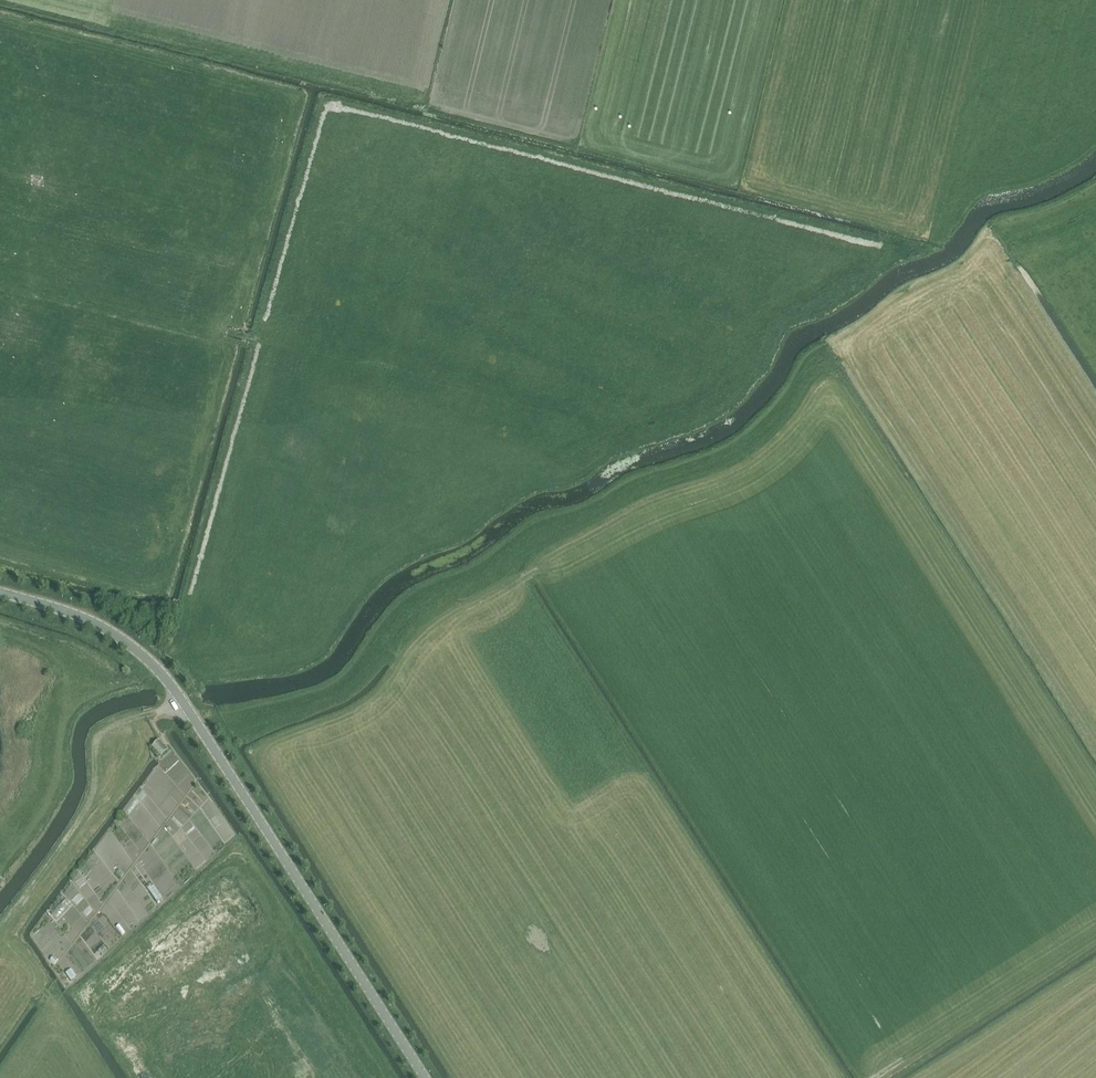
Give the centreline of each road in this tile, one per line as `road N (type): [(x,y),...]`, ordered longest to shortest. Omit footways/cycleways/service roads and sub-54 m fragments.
road 1 (unclassified): [(427,1077),(160,675),(99,624),(0,592)]

